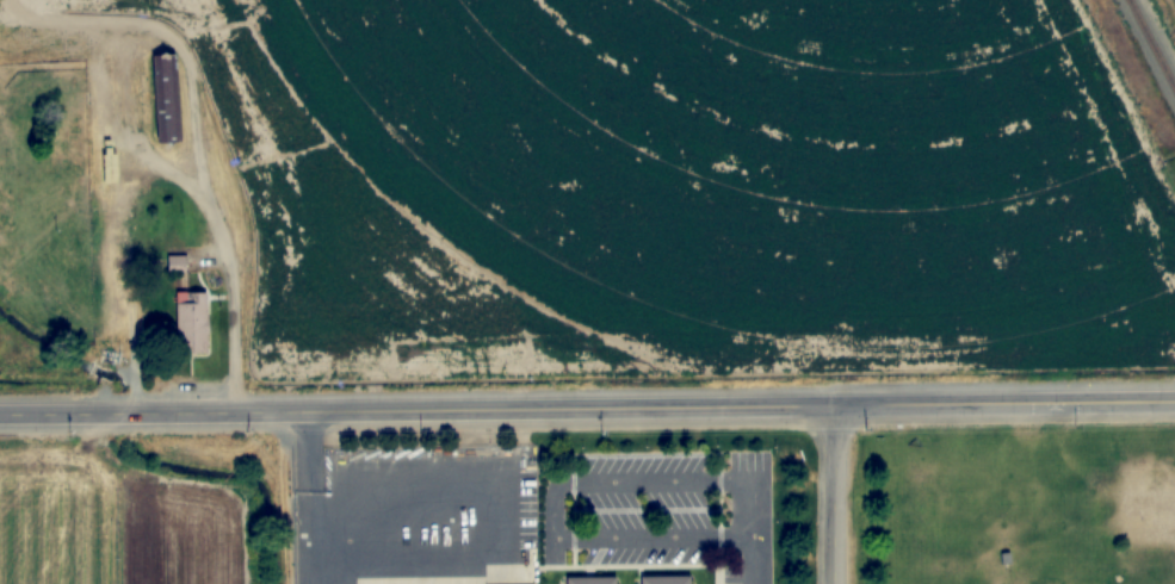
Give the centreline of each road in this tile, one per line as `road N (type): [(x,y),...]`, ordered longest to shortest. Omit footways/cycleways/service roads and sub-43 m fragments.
road 1 (secondary): [(0,411),(1174,397)]
road 2 (residential): [(833,402),(832,583)]

